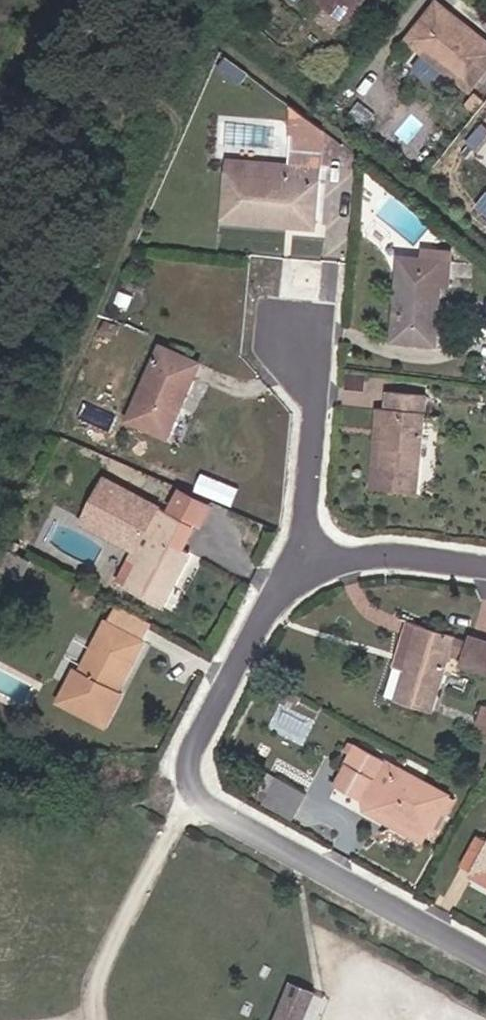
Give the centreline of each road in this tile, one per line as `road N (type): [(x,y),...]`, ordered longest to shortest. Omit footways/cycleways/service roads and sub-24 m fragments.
road 1 (unclassified): [(295,568),(193,744),(199,795),(485,957)]
road 2 (track): [(106,1019),(99,991),(199,795)]
road 3 (unclassified): [(299,345),(321,397),(295,568)]
road 4 (unclassified): [(485,570),(407,556),(295,568)]

